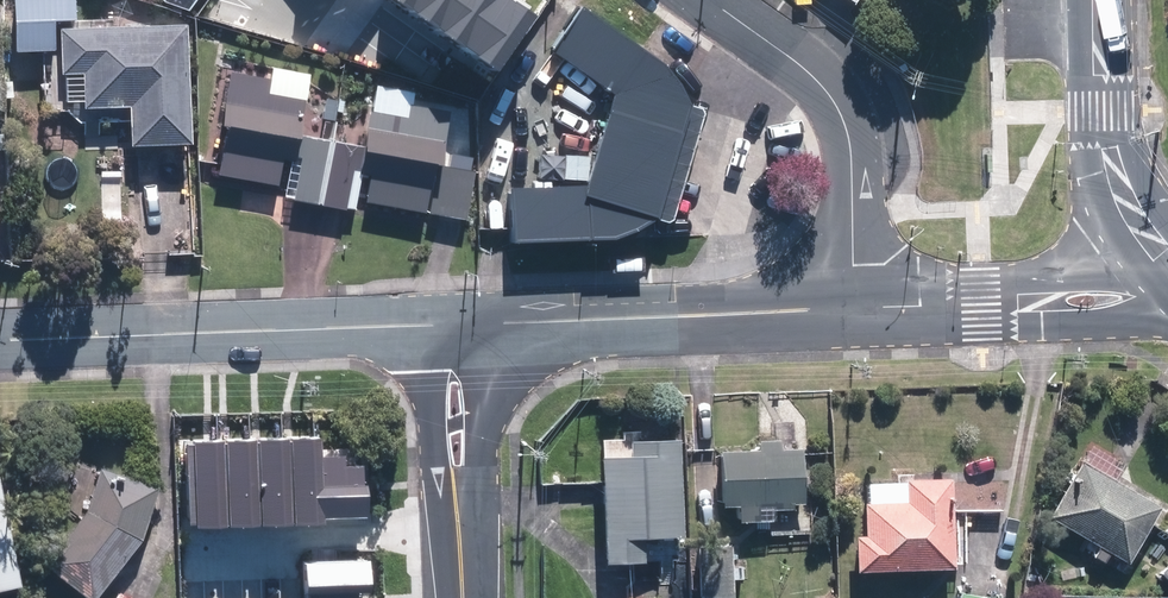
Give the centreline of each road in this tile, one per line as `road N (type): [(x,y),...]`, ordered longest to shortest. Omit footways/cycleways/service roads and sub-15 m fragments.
road 1 (residential): [(0,343),(447,326)]
road 2 (tertiary): [(447,326),(856,310)]
road 3 (residential): [(710,0),(795,61),(837,103),(853,161),(856,310)]
road 4 (tertiary): [(447,326),(461,597)]
road 5 (residential): [(1152,236),(1127,202),(1110,153),(1100,0)]
road 6 (tertiary): [(1167,326),(1041,327),(981,305)]
road 7 (tertiary): [(981,305),(1152,236)]
road 8 (tertiary): [(856,310),(981,305)]

